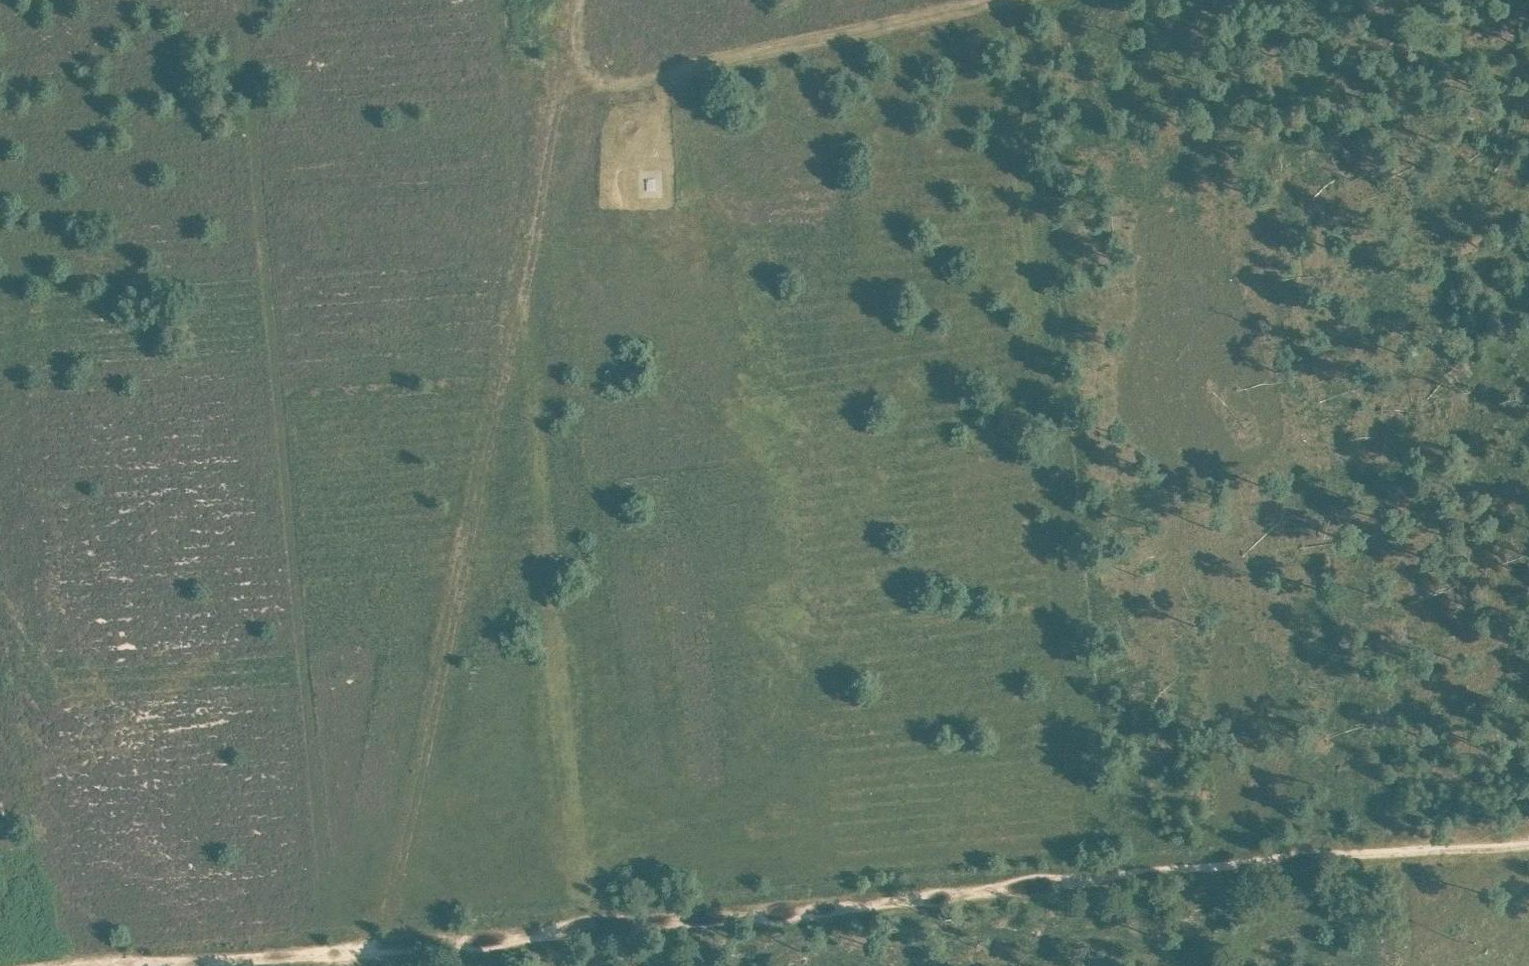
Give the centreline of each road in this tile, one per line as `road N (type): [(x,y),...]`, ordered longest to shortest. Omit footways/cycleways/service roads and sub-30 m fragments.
road 1 (track): [(1528,842),(186,965)]

